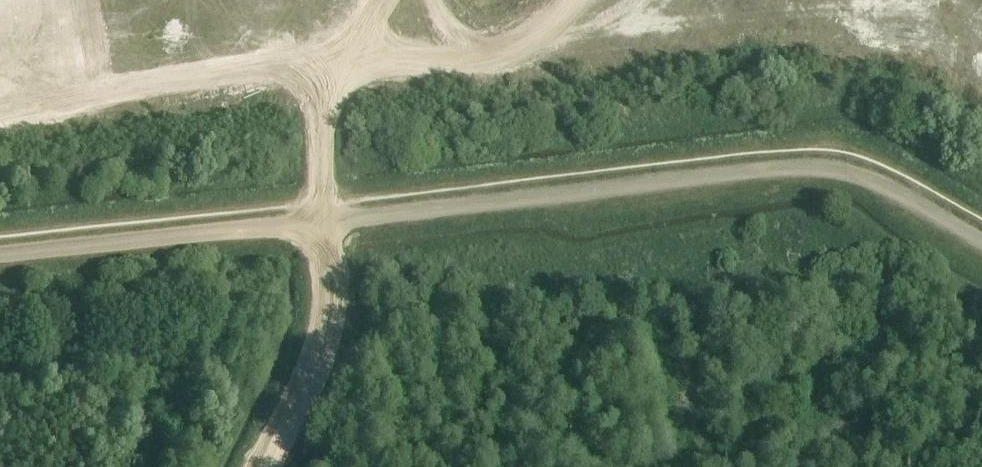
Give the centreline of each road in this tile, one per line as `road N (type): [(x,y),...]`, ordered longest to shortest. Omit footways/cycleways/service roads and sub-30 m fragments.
road 1 (track): [(981,240),(867,177),(803,166),(0,254)]
road 2 (track): [(383,0),(323,100),(325,327),(313,372),(261,466)]
road 3 (track): [(568,0),(537,33),(491,56),(389,61),(356,44)]

